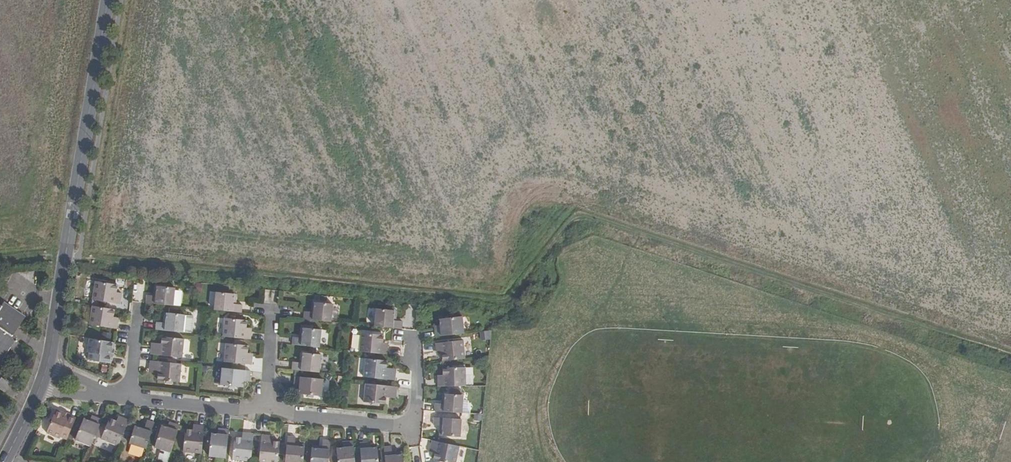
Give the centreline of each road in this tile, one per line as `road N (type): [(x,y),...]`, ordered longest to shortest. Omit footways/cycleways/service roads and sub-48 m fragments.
road 1 (track): [(547,461),(531,406),(545,371),(568,339),(626,321),(891,343),(924,362),(941,390),(947,418),(936,461)]
road 2 (secondary): [(50,361),(107,0)]
road 3 (residential): [(267,412),(414,428),(414,339)]
road 4 (residential): [(130,402),(267,412)]

